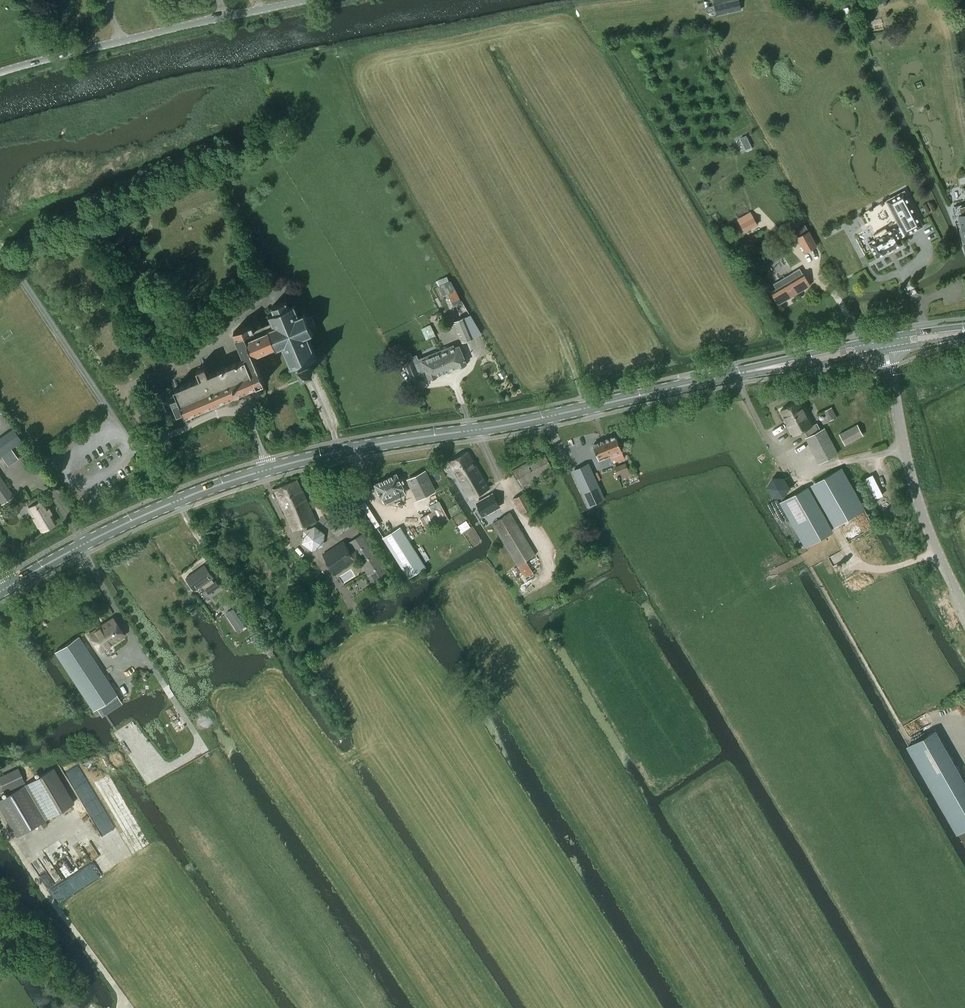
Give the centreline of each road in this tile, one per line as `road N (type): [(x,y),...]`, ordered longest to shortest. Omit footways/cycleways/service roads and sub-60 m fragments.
road 1 (primary): [(12,585),(172,504),(268,470),(549,418),(884,339)]
road 2 (tertiary): [(0,72),(306,0)]
road 3 (unclassified): [(884,339),(910,477),(964,605)]

